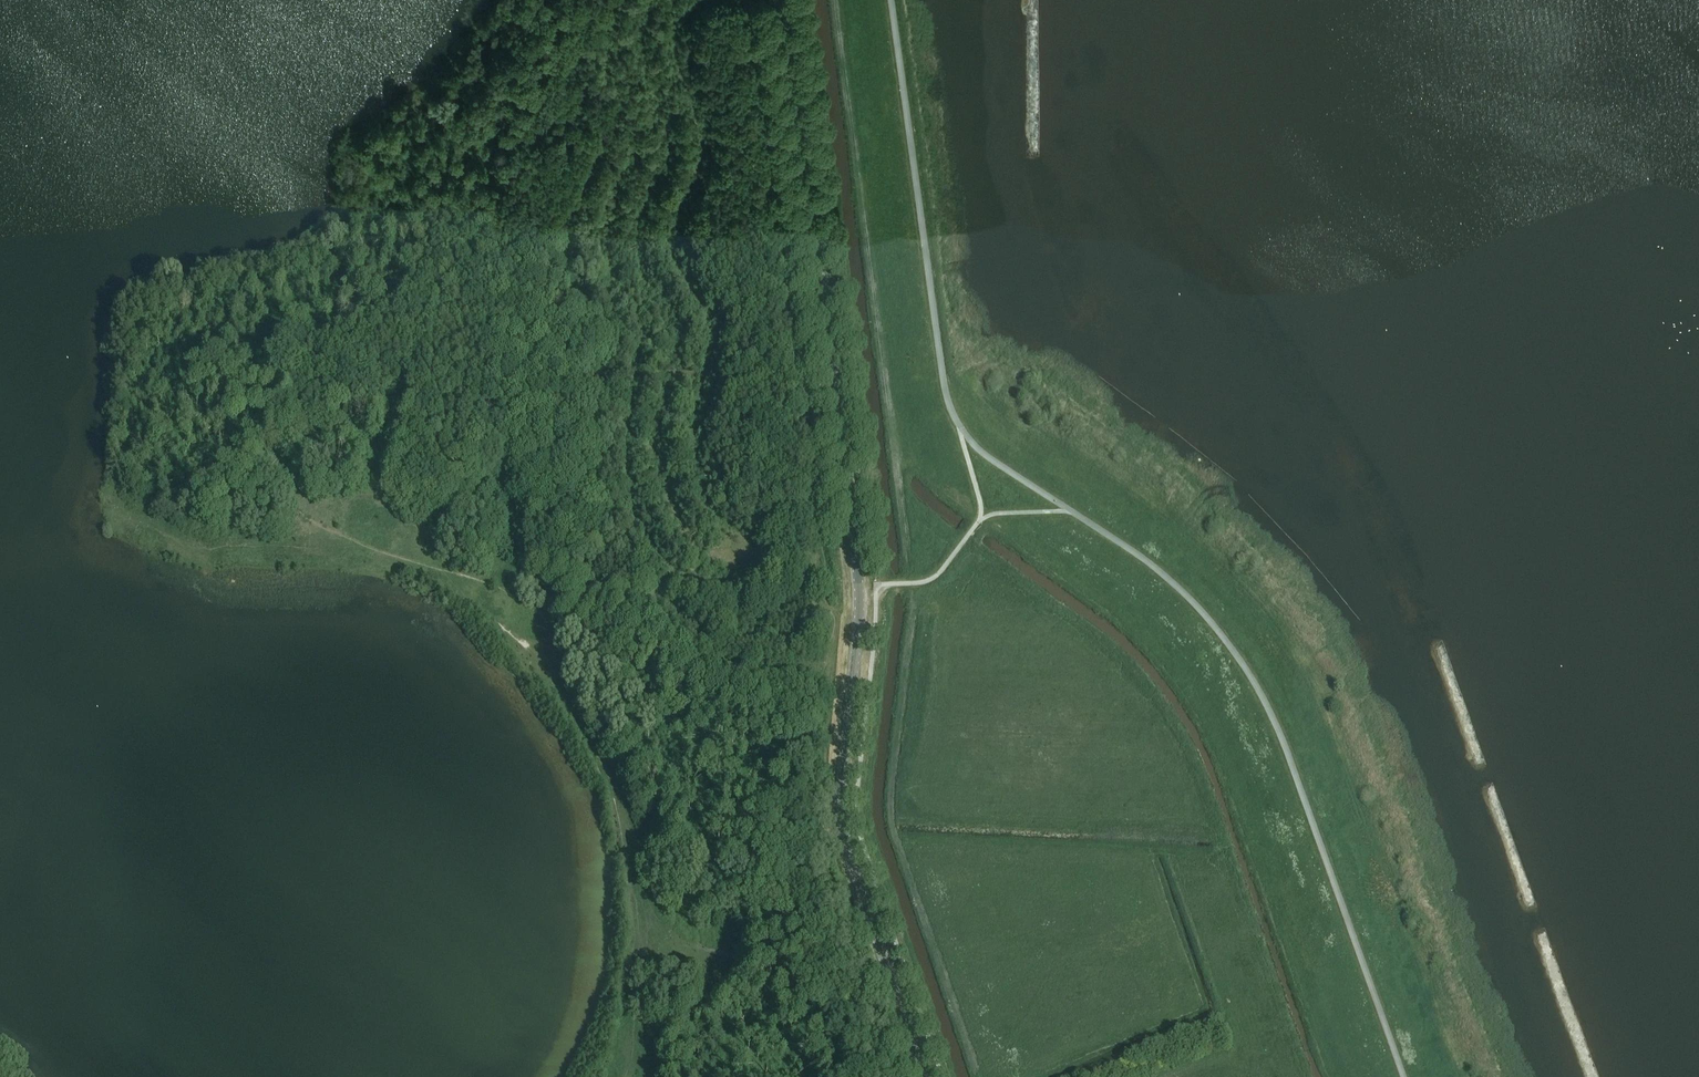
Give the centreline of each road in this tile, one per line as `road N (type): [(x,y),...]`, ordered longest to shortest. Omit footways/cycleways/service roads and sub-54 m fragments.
road 1 (unclassified): [(923,1076),(841,823),(858,586),(782,0)]

